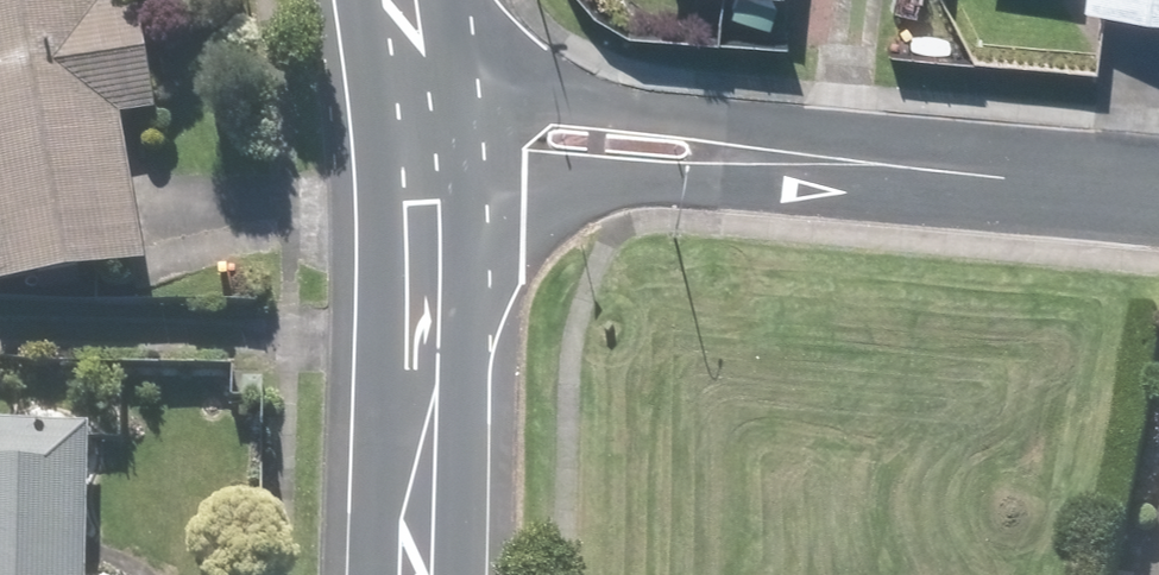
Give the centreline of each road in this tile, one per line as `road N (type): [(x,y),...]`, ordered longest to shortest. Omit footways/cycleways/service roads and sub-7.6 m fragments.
road 1 (secondary): [(420,574),(439,182)]
road 2 (residential): [(441,110),(744,135),(820,166)]
road 3 (residential): [(820,166),(743,190),(439,182)]
road 4 (residential): [(820,166),(1158,194)]

